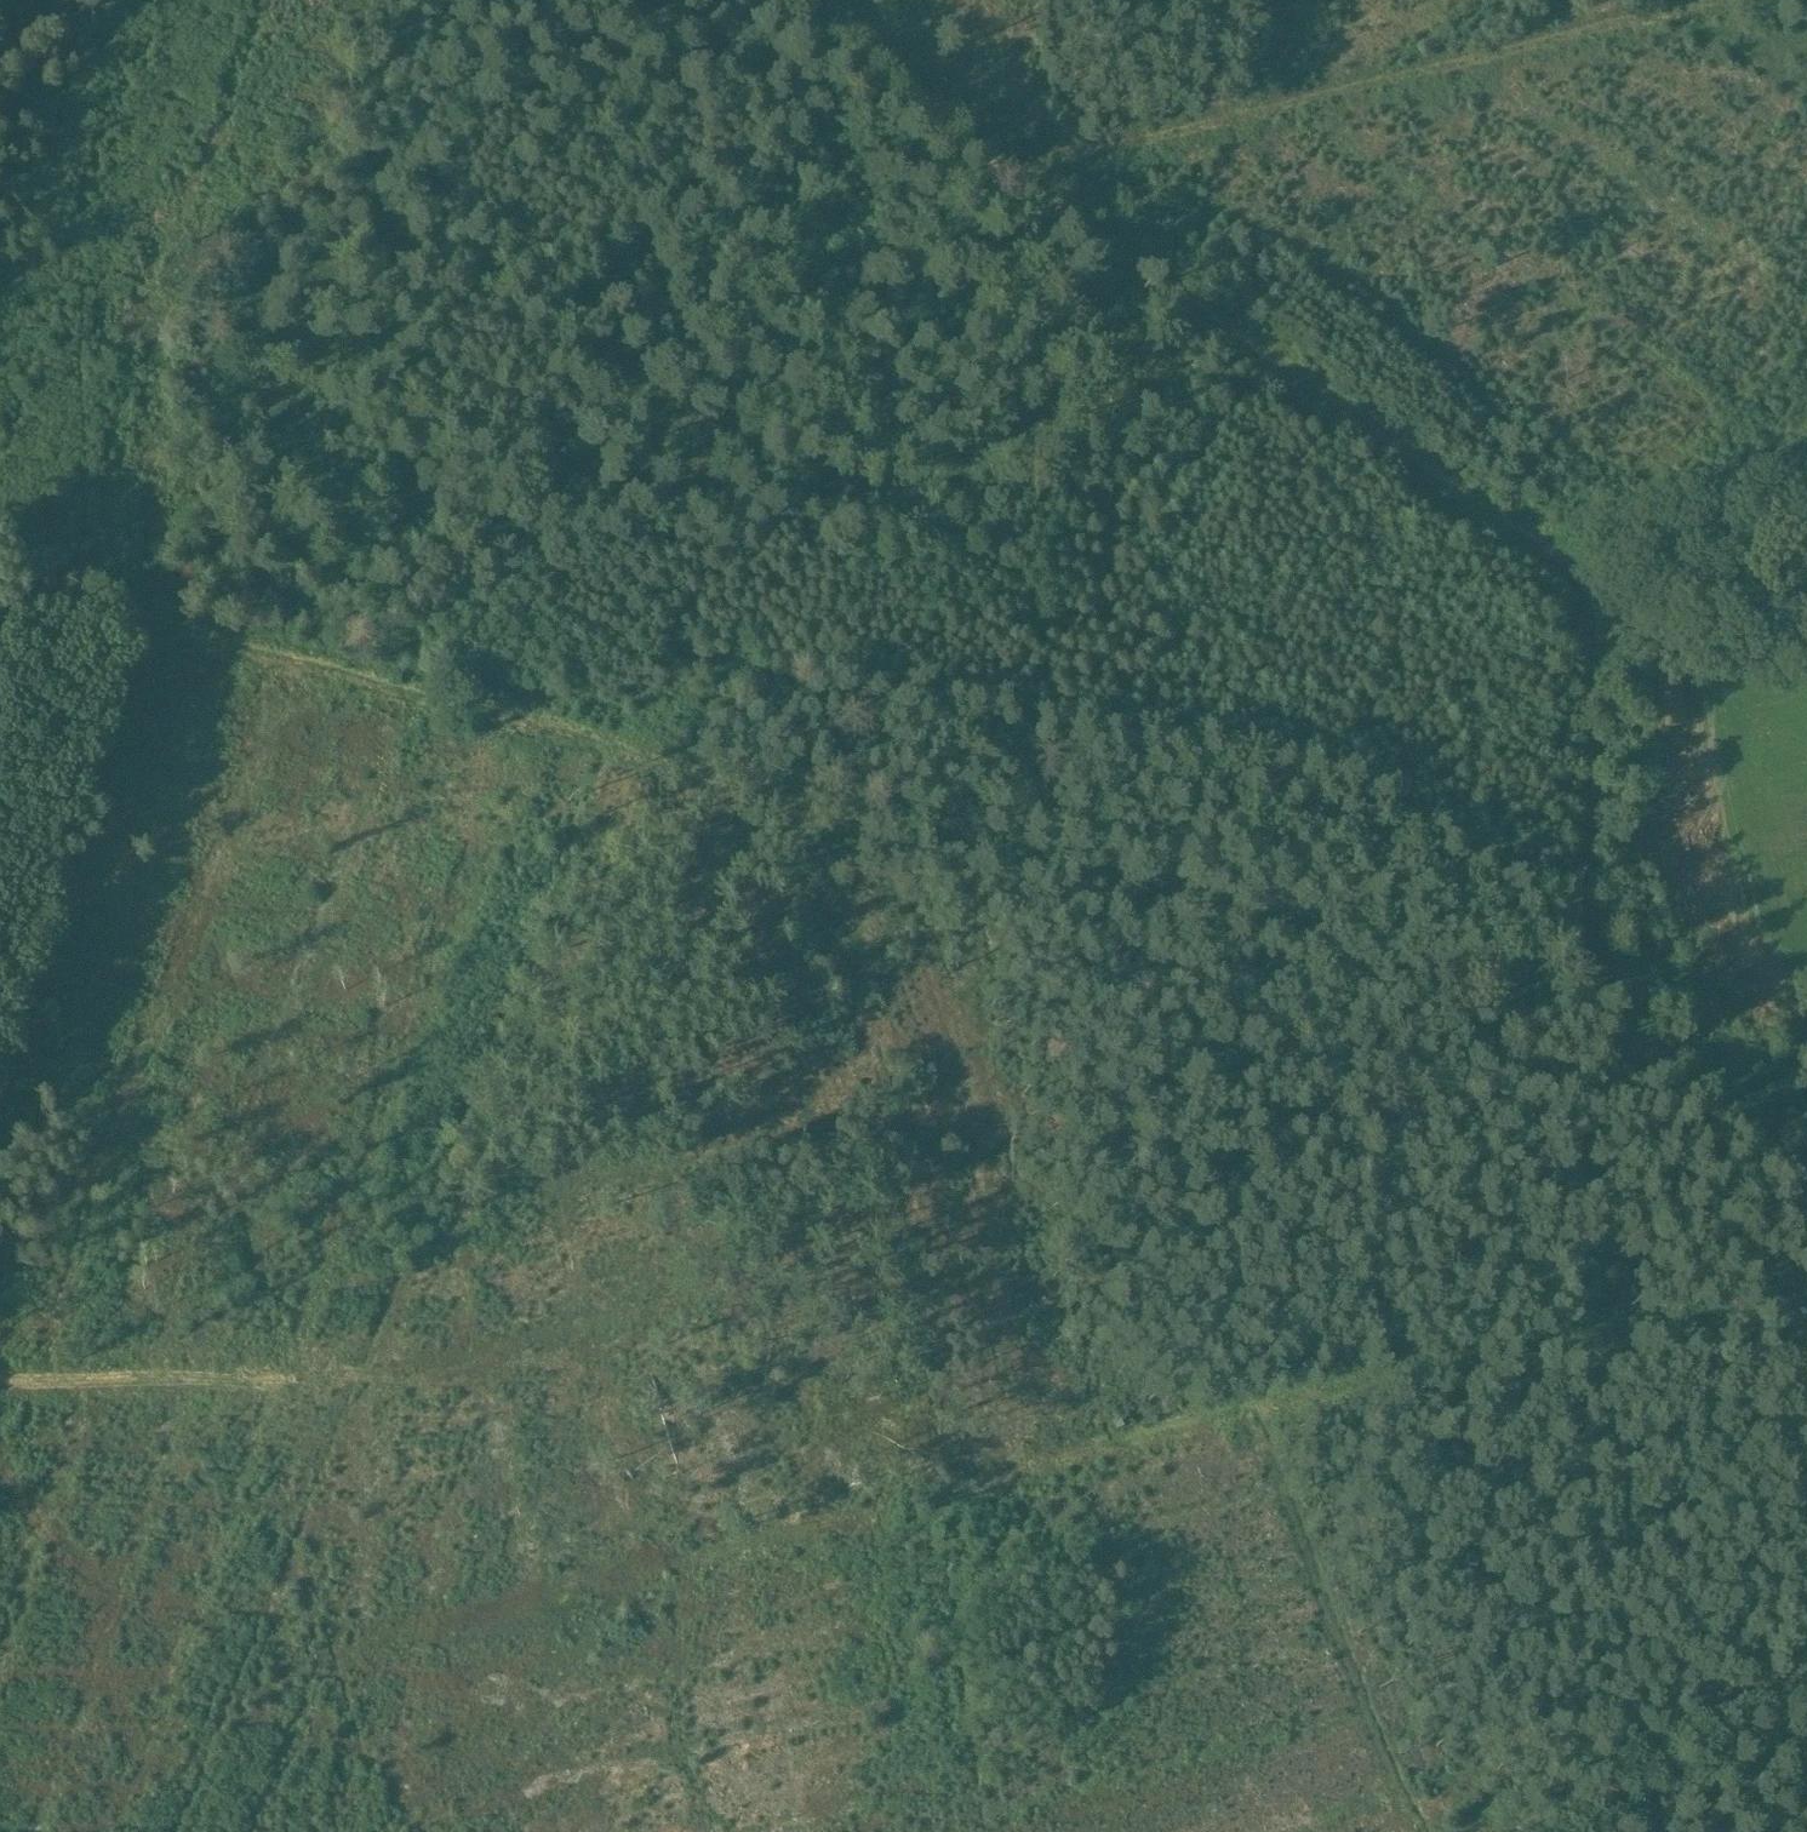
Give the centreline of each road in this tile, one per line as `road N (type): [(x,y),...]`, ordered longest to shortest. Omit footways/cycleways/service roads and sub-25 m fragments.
road 1 (track): [(773,0),(1614,603),(1594,882),(1606,962),(1806,1473)]
road 2 (track): [(1614,603),(1655,634),(1708,693)]

